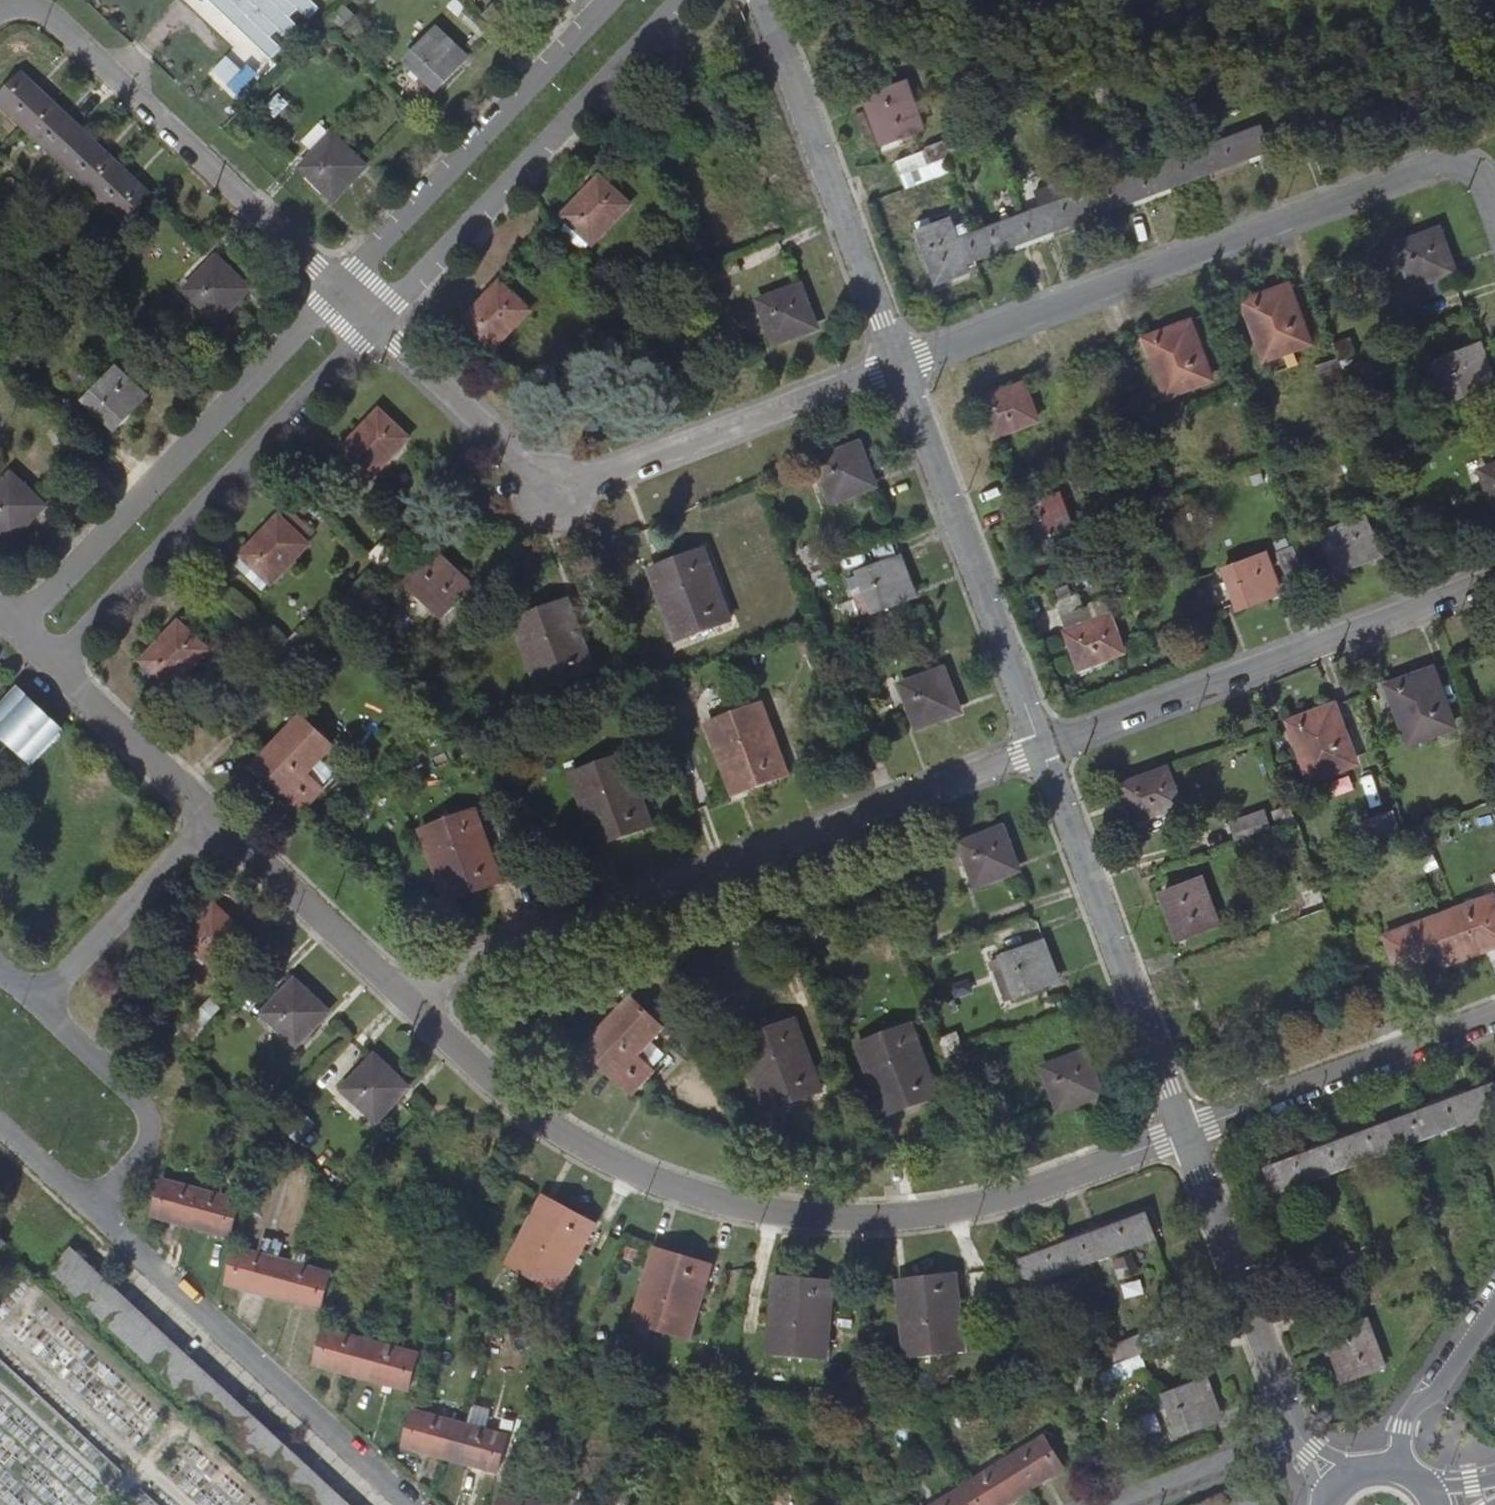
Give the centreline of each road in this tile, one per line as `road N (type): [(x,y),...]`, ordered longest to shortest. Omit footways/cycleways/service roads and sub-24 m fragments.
road 1 (residential): [(1185,1133),(1006,1199),(873,1219),(785,1216),(677,1190),(584,1148),(499,1086),(407,997)]
road 2 (residential): [(407,997),(450,969),(1042,748)]
road 3 (residential): [(900,365),(1441,164),(1478,171),(1494,208)]
road 4 (residential): [(377,326),(545,499),(900,365)]
road 5 (residential): [(1042,748),(1494,579)]
road 6 (residential): [(339,289),(20,628)]
road 7 (residential): [(59,665),(377,326)]
road 8 (residential): [(339,289),(60,25),(34,9),(0,14)]
road 9 (residential): [(377,326),(684,0)]
road 10 (residential): [(89,1207),(413,1504)]
road 11 (residential): [(1042,748),(1185,1133)]
road 12 (residential): [(900,365),(1042,748)]
road 13 (residential): [(606,0),(339,289)]
road 14 (residential): [(764,0),(900,365)]
road 15 (residential): [(1494,1016),(1185,1133)]
road 16 (residential): [(1185,1133),(1299,1434)]
road 17 (residential): [(39,1006),(139,1101),(150,1121),(143,1152),(89,1207)]
road 18 (residential): [(407,997),(212,816)]
road 19 (residential): [(39,1006),(212,816)]
road 20 (residential): [(212,816),(59,665)]
road 21 (residential): [(1107,1504),(1299,1434)]
road 22 (residential): [(1402,1469),(1403,1426),(1494,1309)]
road 23 (residential): [(89,1207),(0,1125)]

